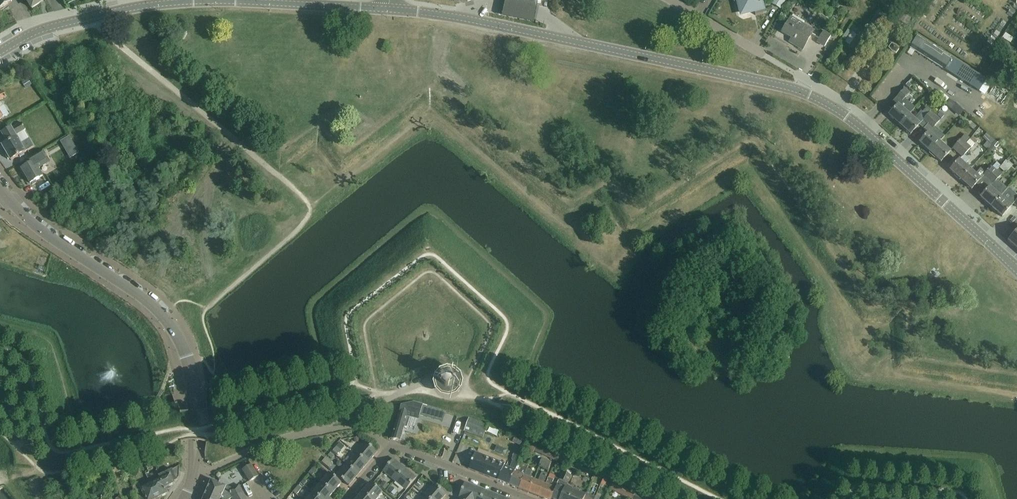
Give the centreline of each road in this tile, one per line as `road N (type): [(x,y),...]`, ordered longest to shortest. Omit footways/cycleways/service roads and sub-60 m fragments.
road 1 (secondary): [(1016,269),(862,128),(806,94),(389,10)]
road 2 (residential): [(197,470),(194,390),(176,332),(0,187)]
road 3 (secondary): [(0,52),(66,23),(217,1)]
road 4 (residential): [(393,446),(358,427),(337,427),(197,470)]
road 5 (secondary): [(217,1),(389,10)]

